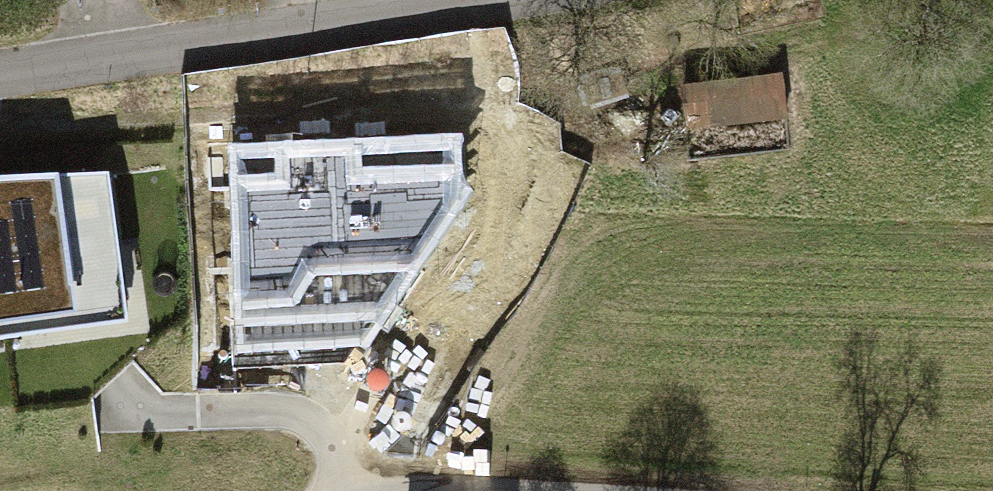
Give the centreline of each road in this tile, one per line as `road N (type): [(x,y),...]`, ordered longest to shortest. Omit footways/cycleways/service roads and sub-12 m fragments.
road 1 (track): [(323,490),(522,176),(532,129),(496,109),(0,130)]
road 2 (residential): [(0,80),(506,0)]

